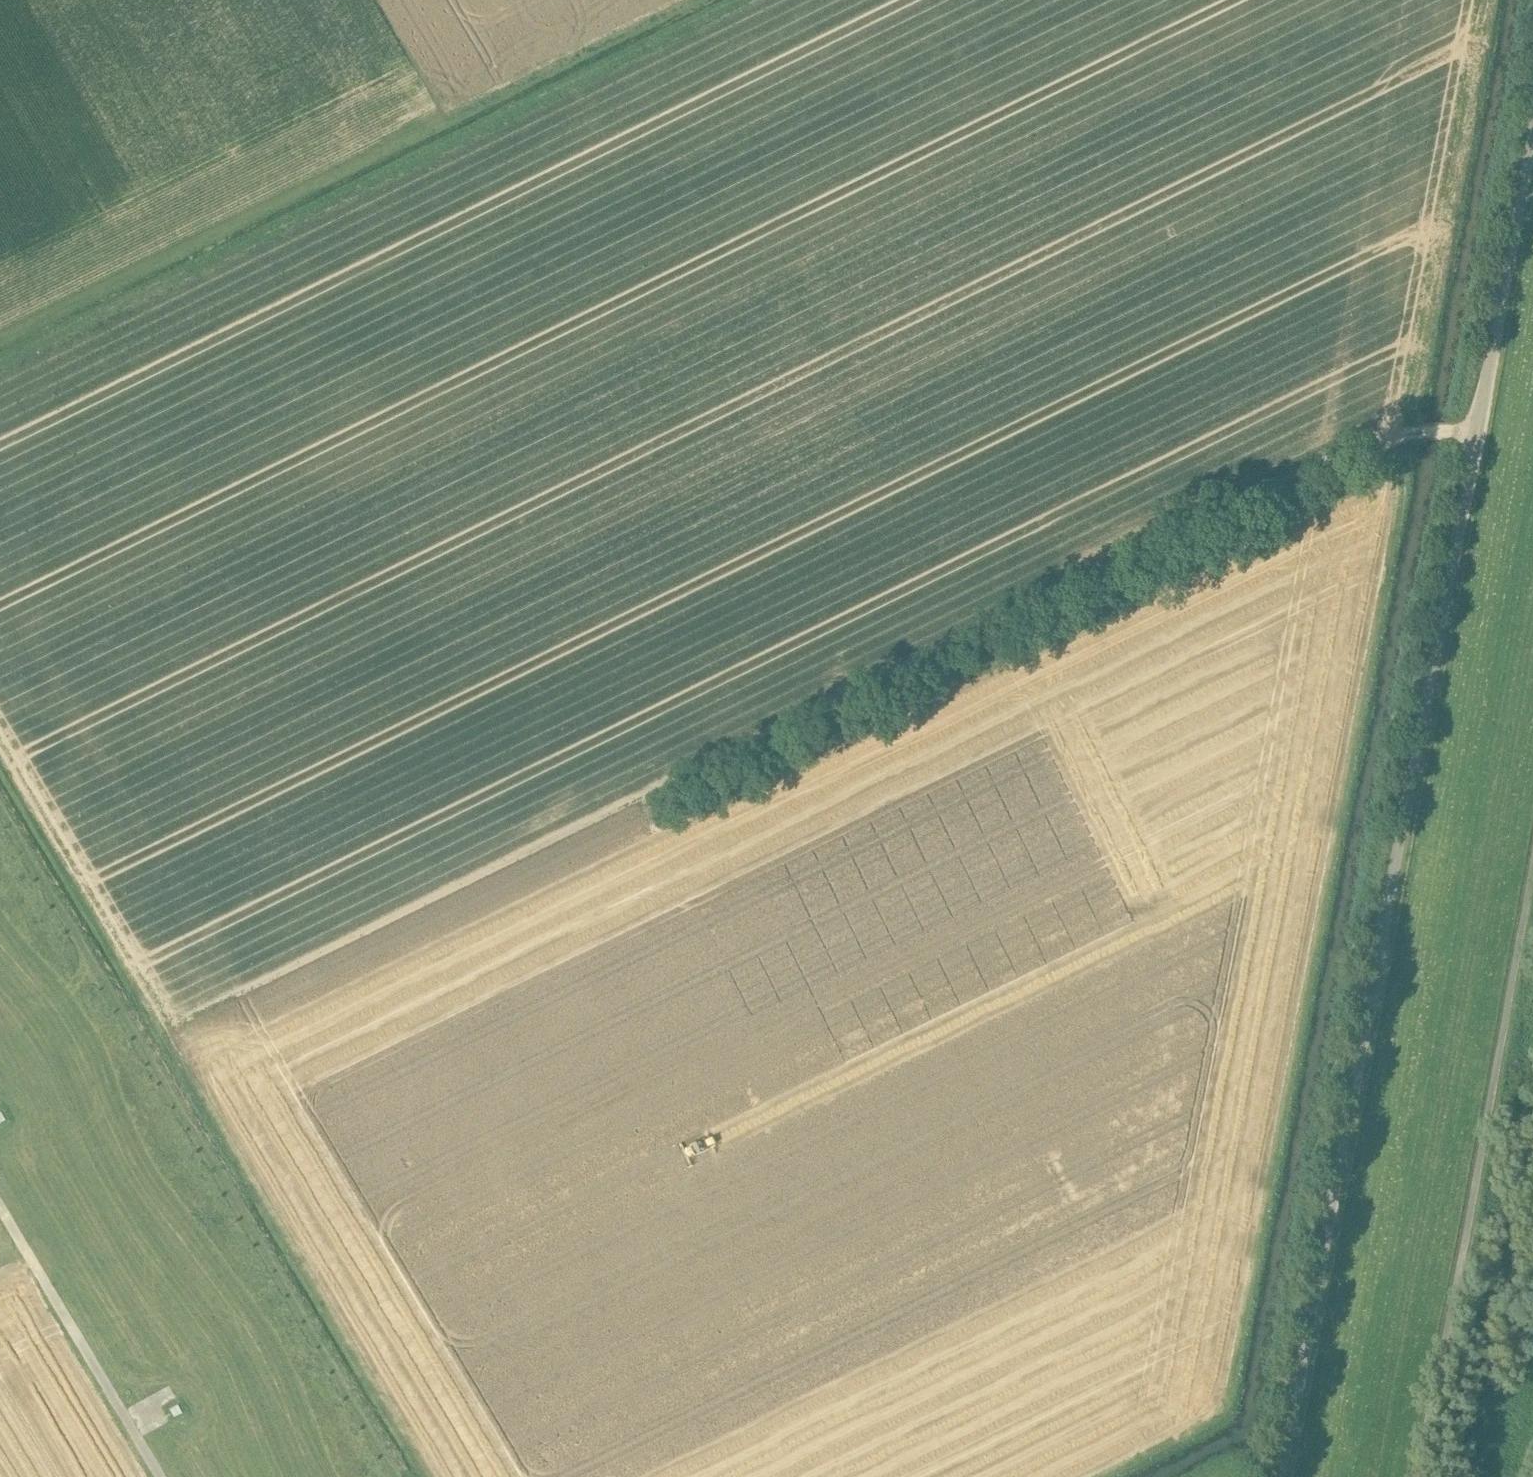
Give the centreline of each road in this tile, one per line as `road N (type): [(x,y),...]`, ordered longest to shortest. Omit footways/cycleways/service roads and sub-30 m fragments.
road 1 (unclassified): [(1278,1476),(1532,122)]
road 2 (track): [(664,810),(1363,452),(1423,430),(1475,429)]

